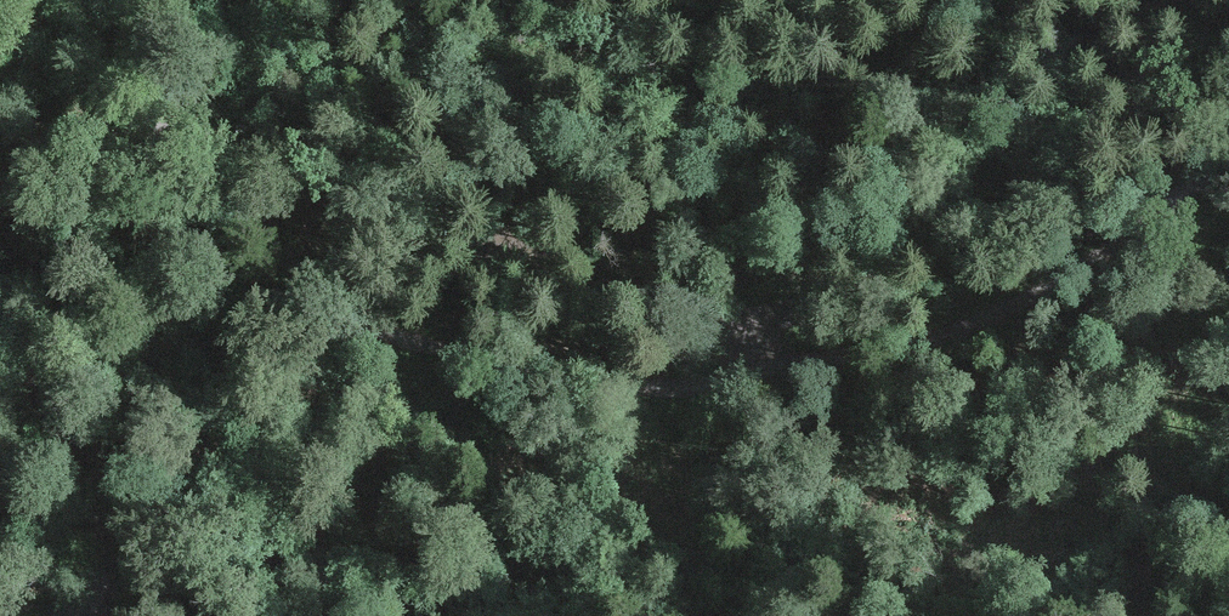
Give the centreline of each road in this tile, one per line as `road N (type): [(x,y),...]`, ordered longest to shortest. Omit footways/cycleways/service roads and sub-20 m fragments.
road 1 (unclassified): [(0,183),(25,157),(97,123),(160,126),(201,149),(297,274),(356,324),(450,357),(530,372),(695,383),(851,355),(1025,298),(1139,233),(1228,158)]
road 2 (track): [(989,0),(959,177),(937,246),(865,289),(777,326),(765,373)]
road 3 (unclassified): [(103,615),(114,592),(104,546),(0,280)]

